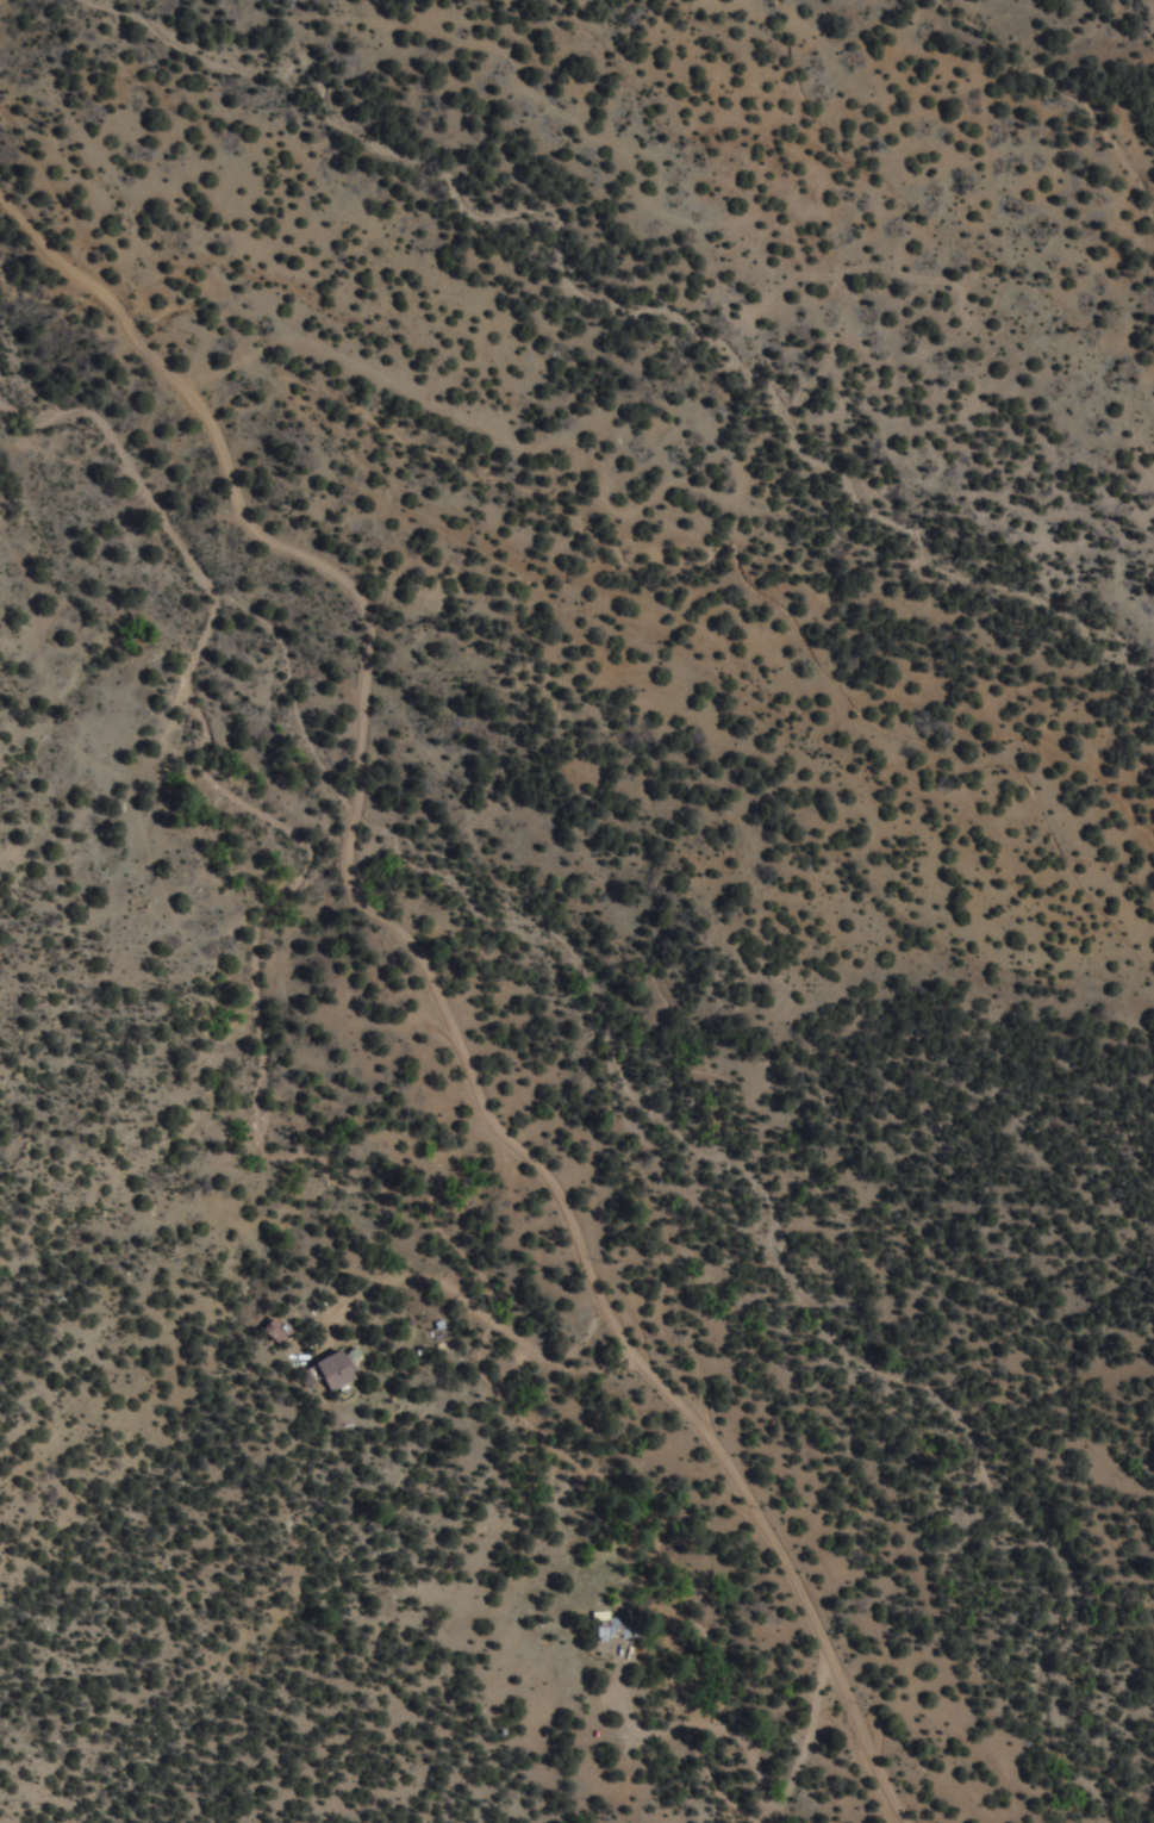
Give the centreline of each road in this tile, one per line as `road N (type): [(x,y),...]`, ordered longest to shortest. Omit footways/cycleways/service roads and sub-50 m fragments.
road 1 (track): [(924,1822),(766,1513),(651,1368),(554,1177),(481,1089),(401,928),(357,886),(367,741),(348,580),(113,298),(0,191)]

